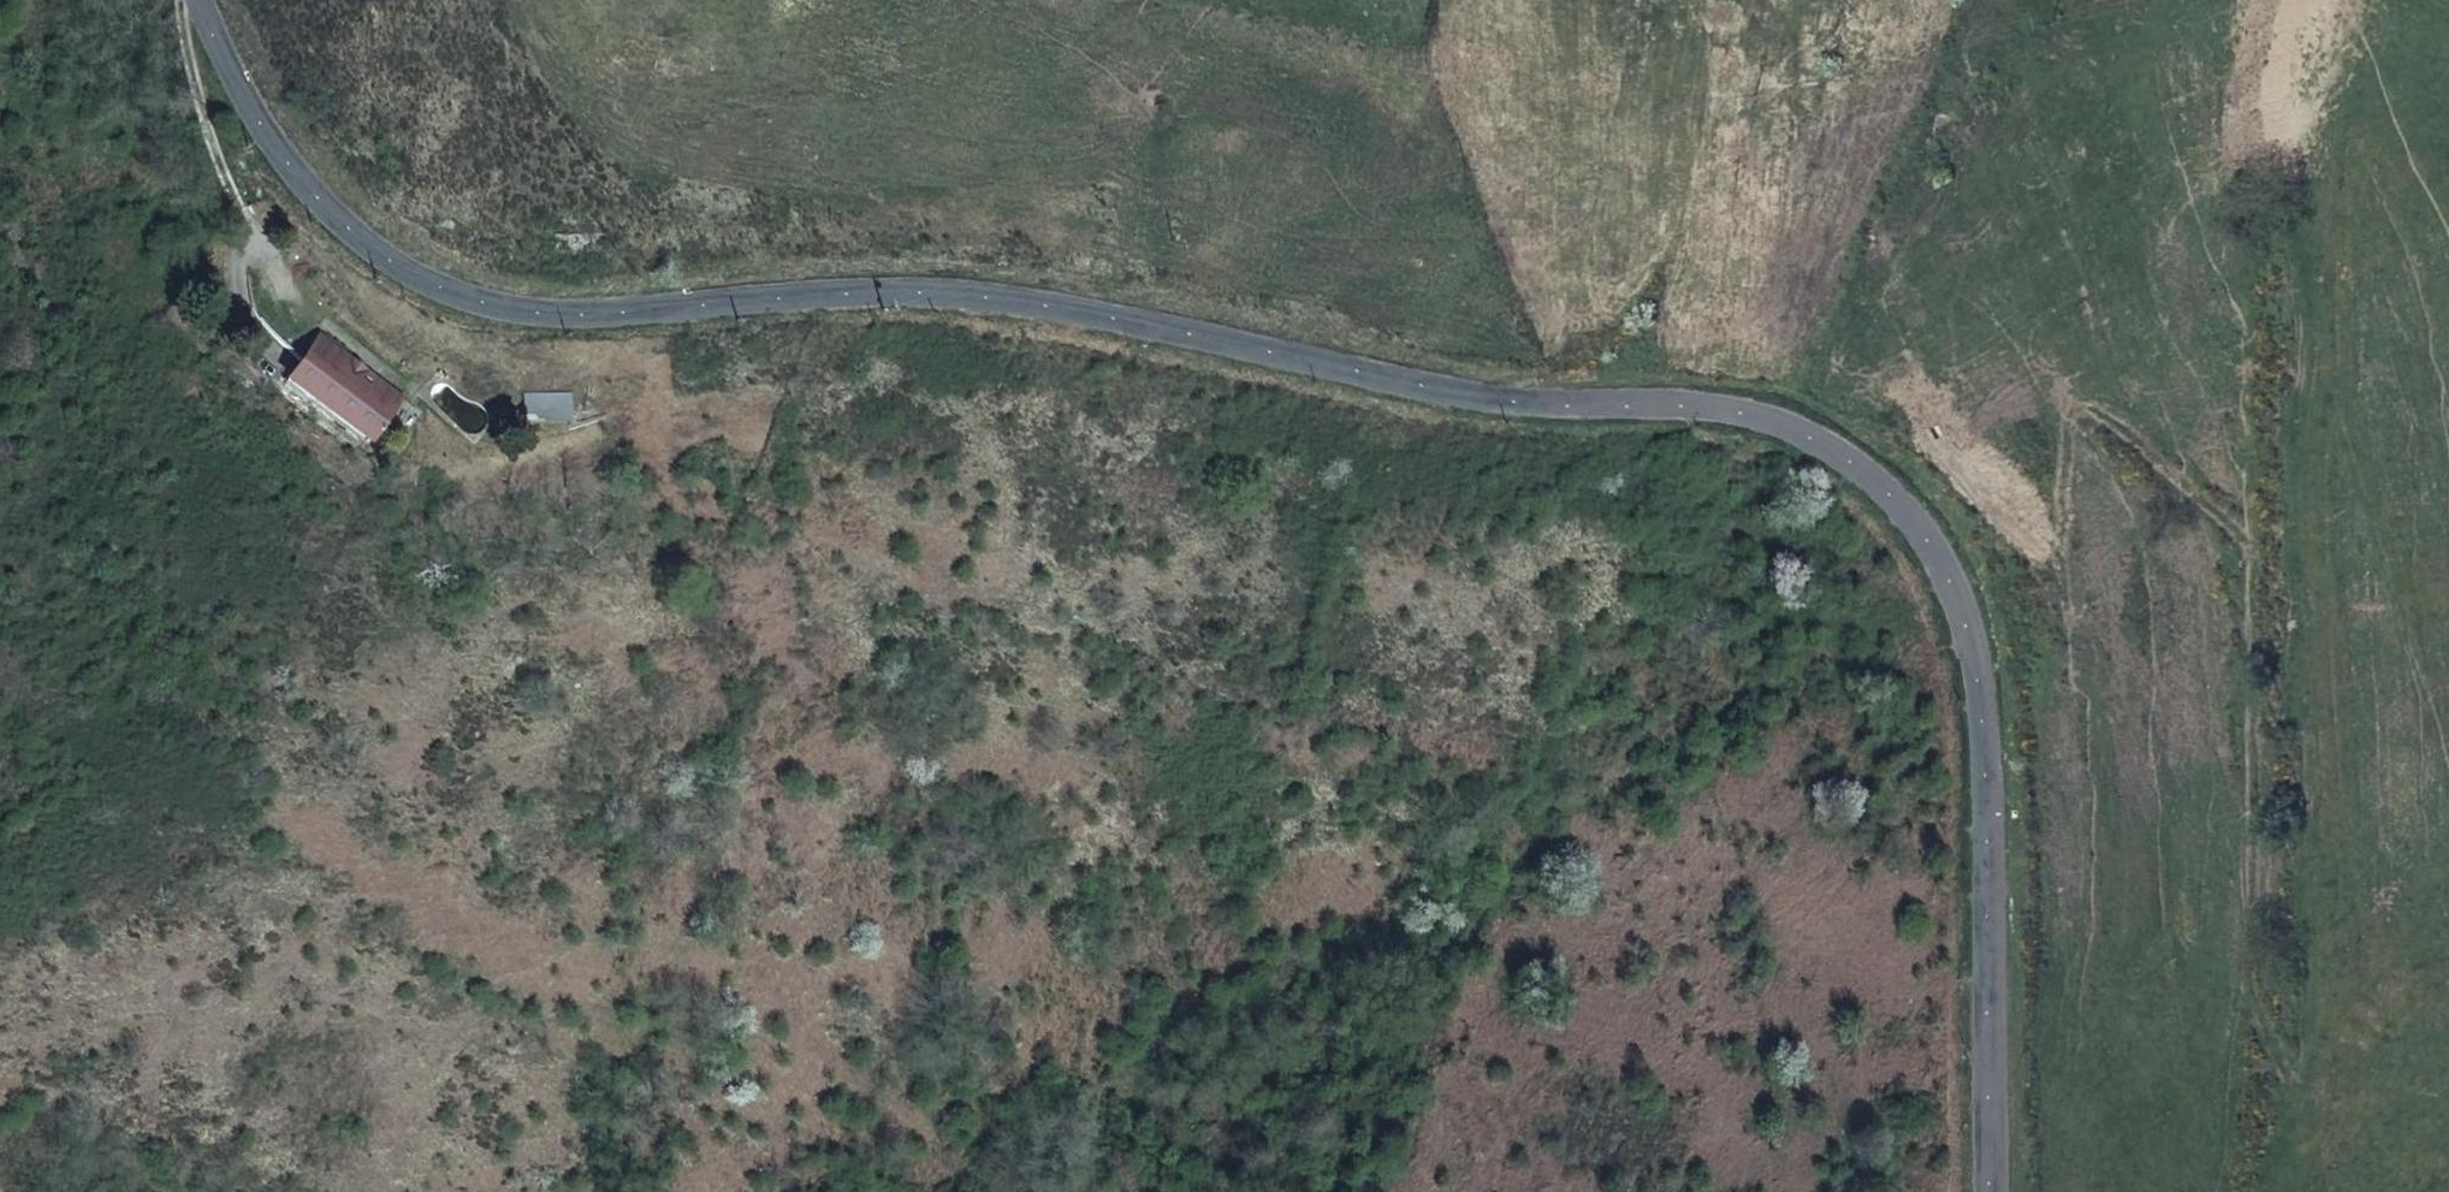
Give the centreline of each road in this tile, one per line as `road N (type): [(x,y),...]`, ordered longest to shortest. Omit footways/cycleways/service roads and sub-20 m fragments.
road 1 (tertiary): [(201,0),(234,86),(330,212),(417,278),(470,300),(590,317),(802,296),(955,292),(1108,316),(1434,390),(1537,406),(1714,408),(1831,448),(1900,506),(1937,556),(1966,625),(1982,703),(1991,1191)]

